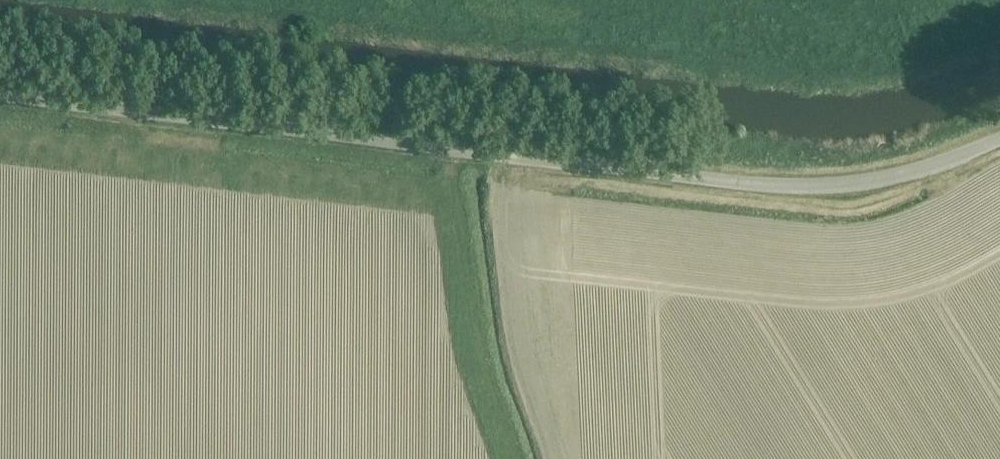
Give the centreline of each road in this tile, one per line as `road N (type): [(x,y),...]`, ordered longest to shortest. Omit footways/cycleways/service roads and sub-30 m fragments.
road 1 (unclassified): [(0,96),(778,186),(846,185),(999,140)]
road 2 (track): [(517,458),(481,364),(445,149)]

